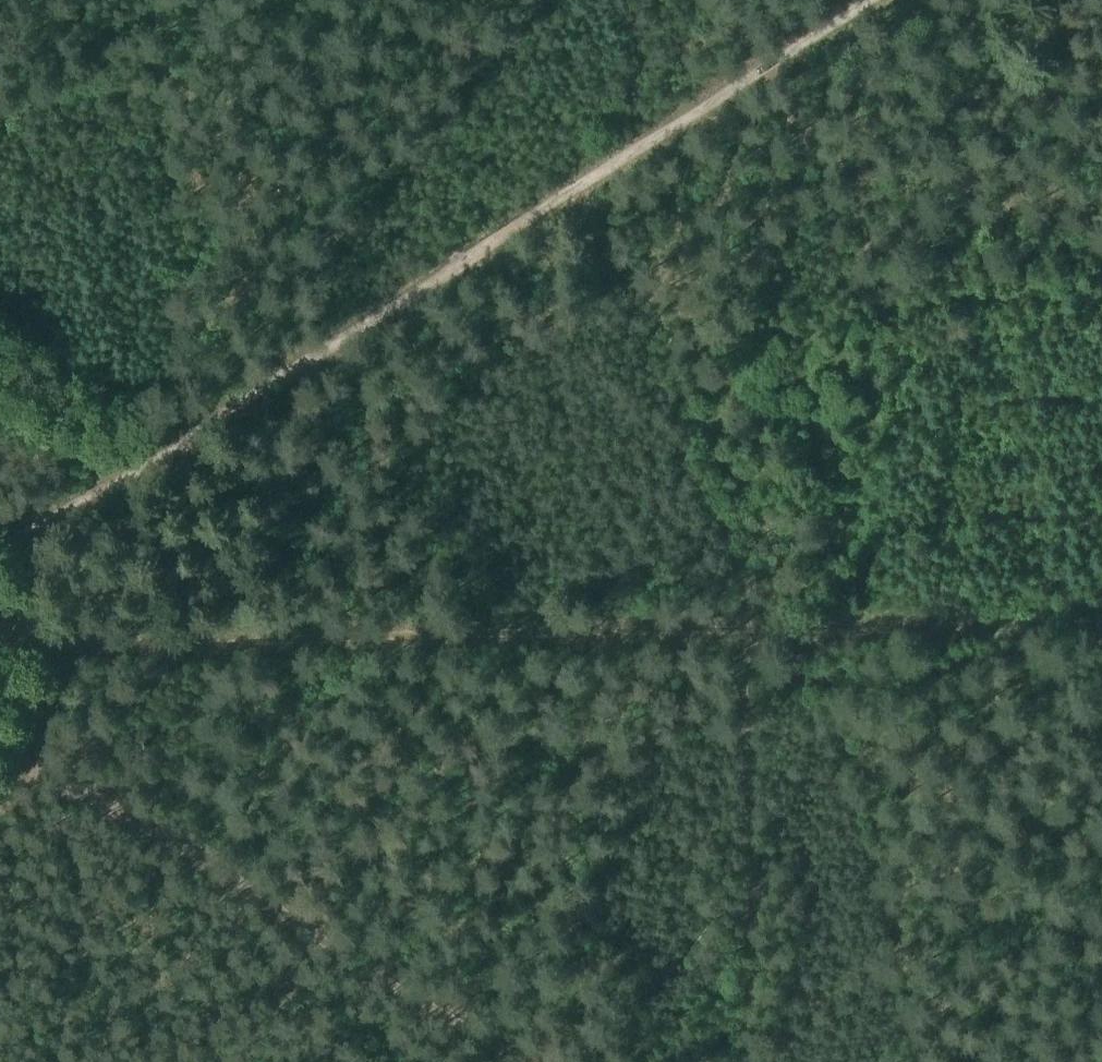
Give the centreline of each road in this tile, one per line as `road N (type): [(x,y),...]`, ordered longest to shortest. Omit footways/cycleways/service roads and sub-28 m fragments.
road 1 (track): [(0,632),(1101,603)]
road 2 (track): [(848,0),(568,163),(0,542)]
road 3 (track): [(522,1061),(0,754)]

